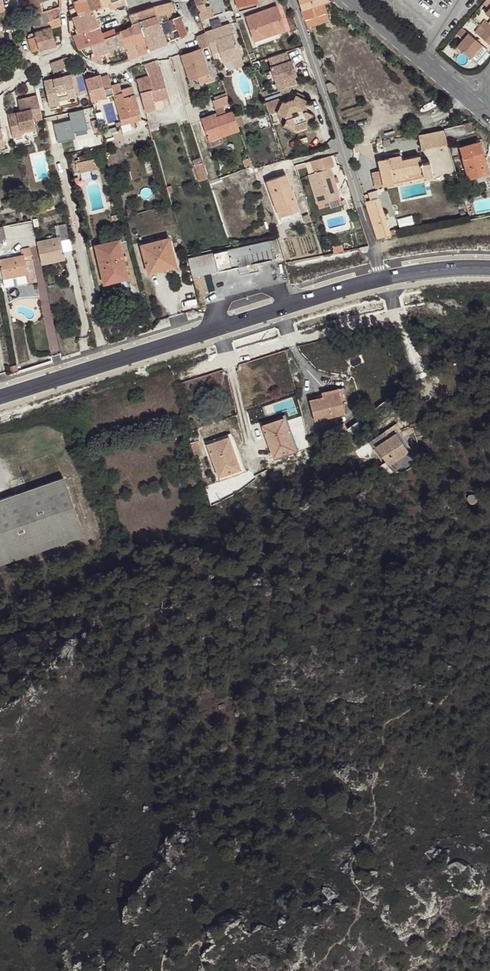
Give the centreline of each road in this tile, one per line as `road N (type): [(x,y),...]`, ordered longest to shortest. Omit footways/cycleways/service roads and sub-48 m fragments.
road 1 (primary): [(0,398),(372,285)]
road 2 (residential): [(292,0),(377,251),(372,285)]
road 3 (residential): [(185,0),(193,33),(187,43),(108,70),(68,50)]
road 4 (tertiary): [(354,0),(468,97)]

